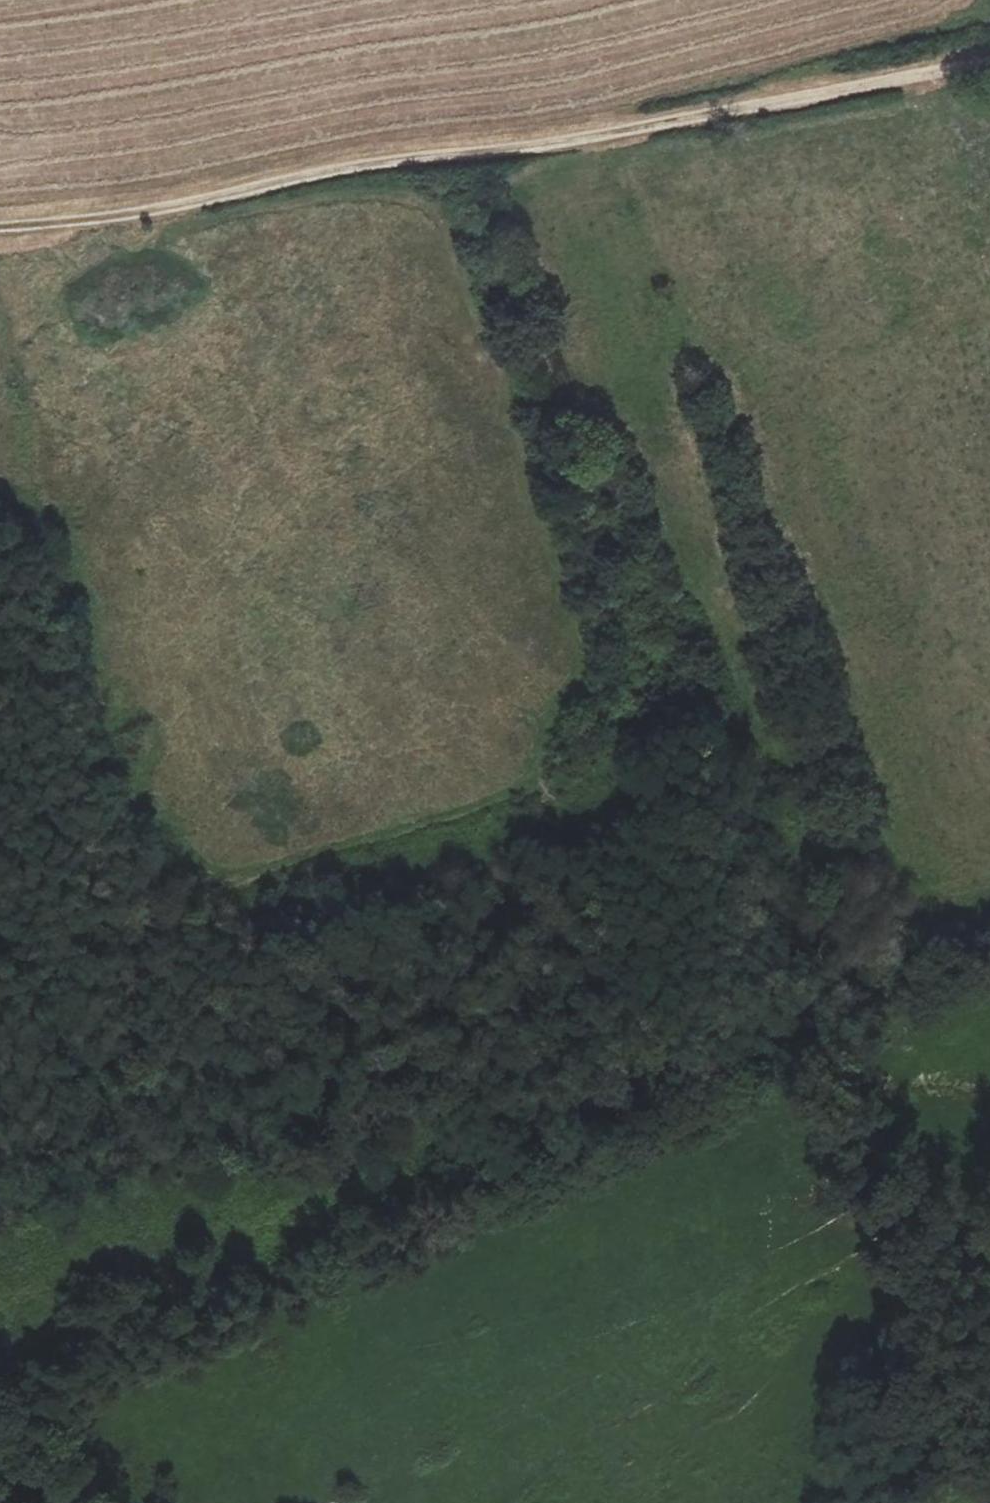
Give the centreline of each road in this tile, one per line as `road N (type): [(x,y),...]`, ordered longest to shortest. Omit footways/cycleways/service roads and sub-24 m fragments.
road 1 (track): [(0,228),(92,224),(344,170),(546,149),(989,62)]
road 2 (track): [(210,1217),(0,1280)]

